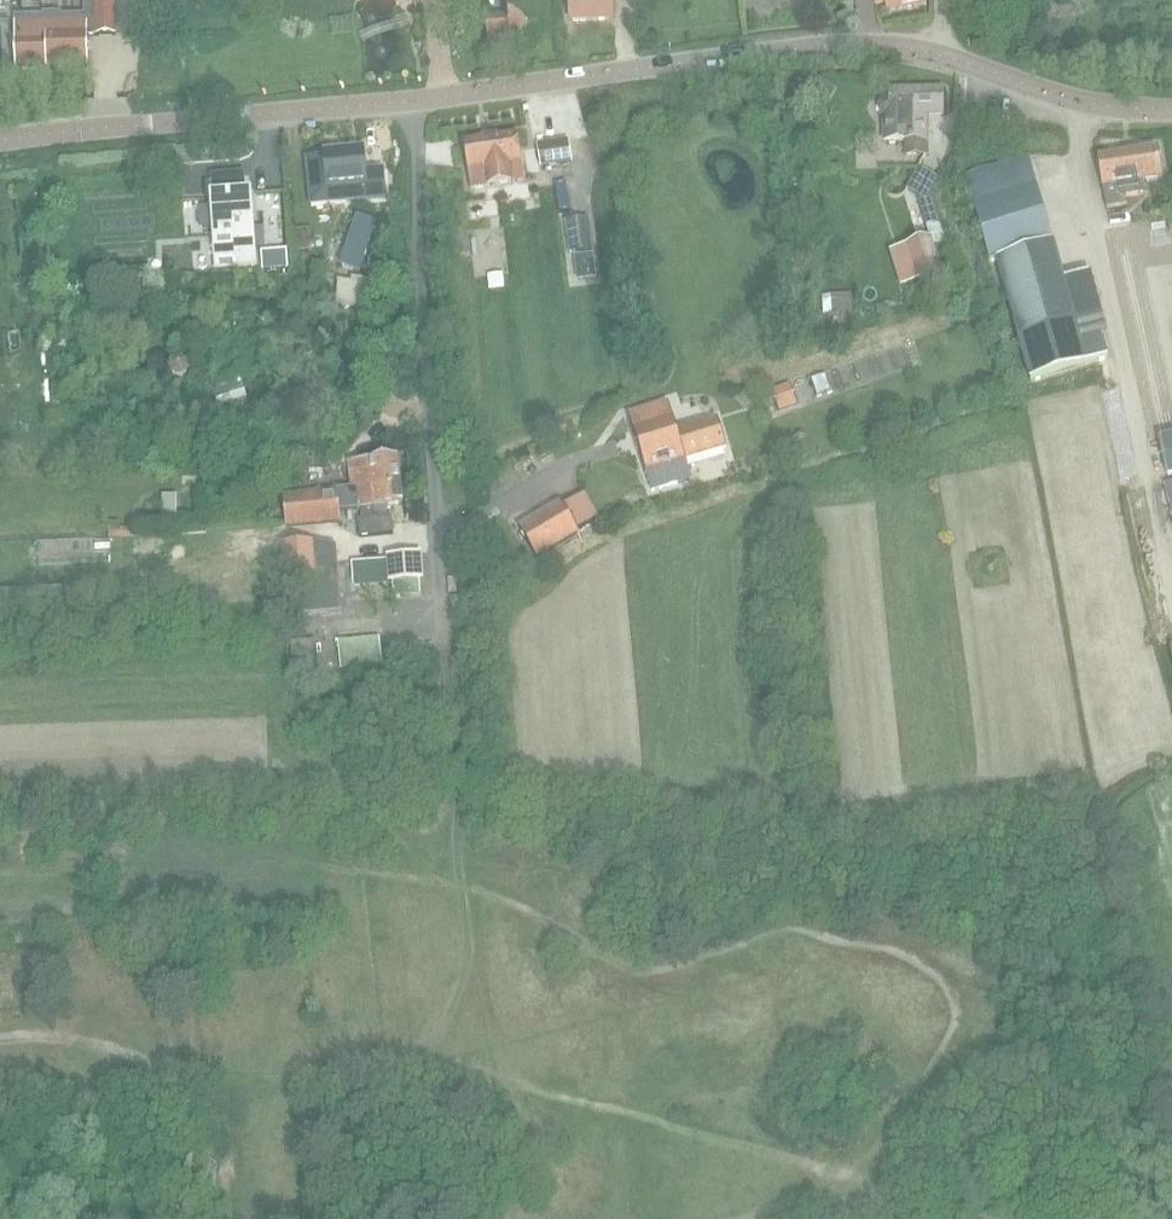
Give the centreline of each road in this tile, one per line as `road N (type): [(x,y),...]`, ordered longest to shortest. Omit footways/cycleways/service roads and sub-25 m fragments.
road 1 (residential): [(0,140),(414,101),(824,45),(911,48),(1077,100),(1171,107)]

